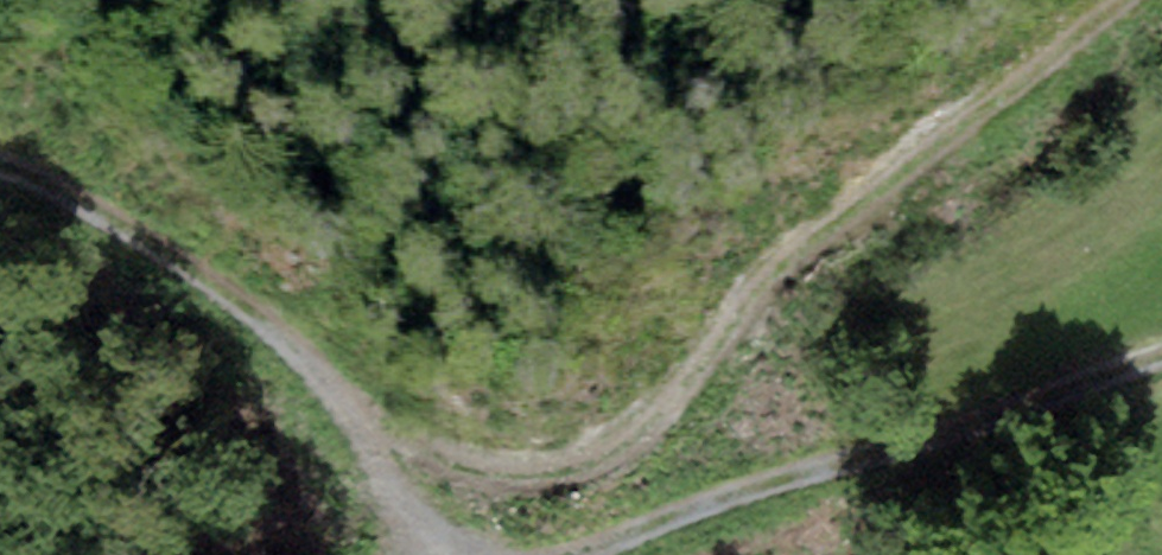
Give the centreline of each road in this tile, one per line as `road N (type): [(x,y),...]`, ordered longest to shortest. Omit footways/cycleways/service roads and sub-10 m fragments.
road 1 (track): [(345,415),(463,481),(552,495),(616,459),(782,278),(1127,0)]
road 2 (track): [(1161,357),(831,458),(562,554)]
road 3 (track): [(450,554),(430,546),(345,415),(174,251),(106,207),(0,167)]

